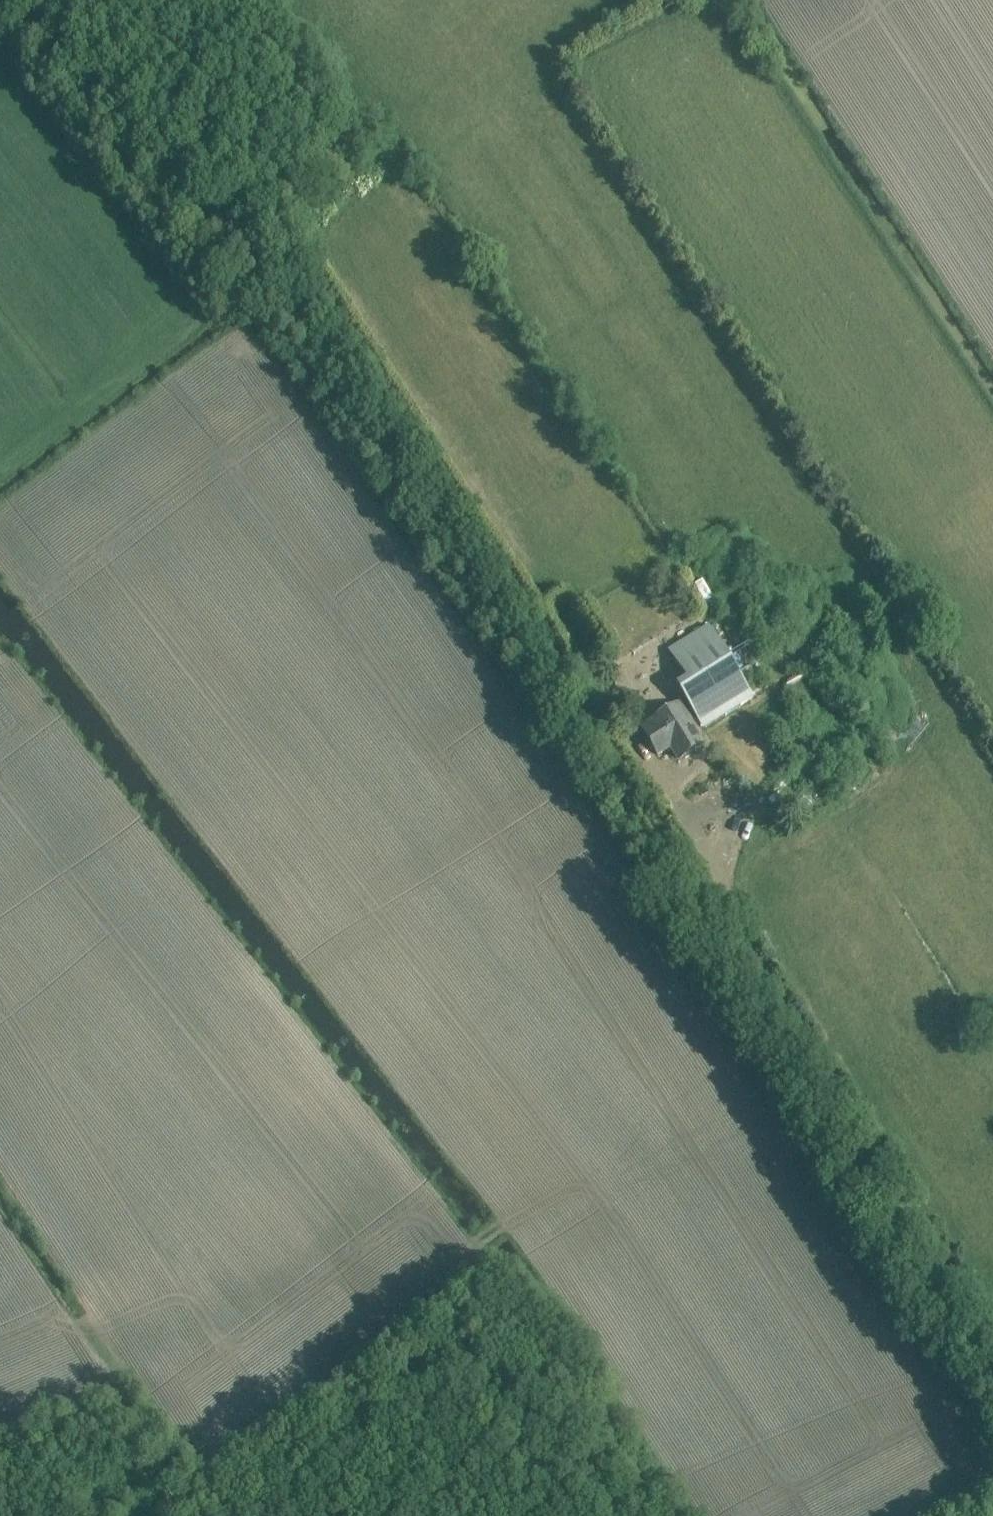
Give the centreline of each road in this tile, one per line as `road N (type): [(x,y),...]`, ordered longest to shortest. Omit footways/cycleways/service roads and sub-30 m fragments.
road 1 (track): [(992,1341),(718,902),(698,840),(658,775)]

